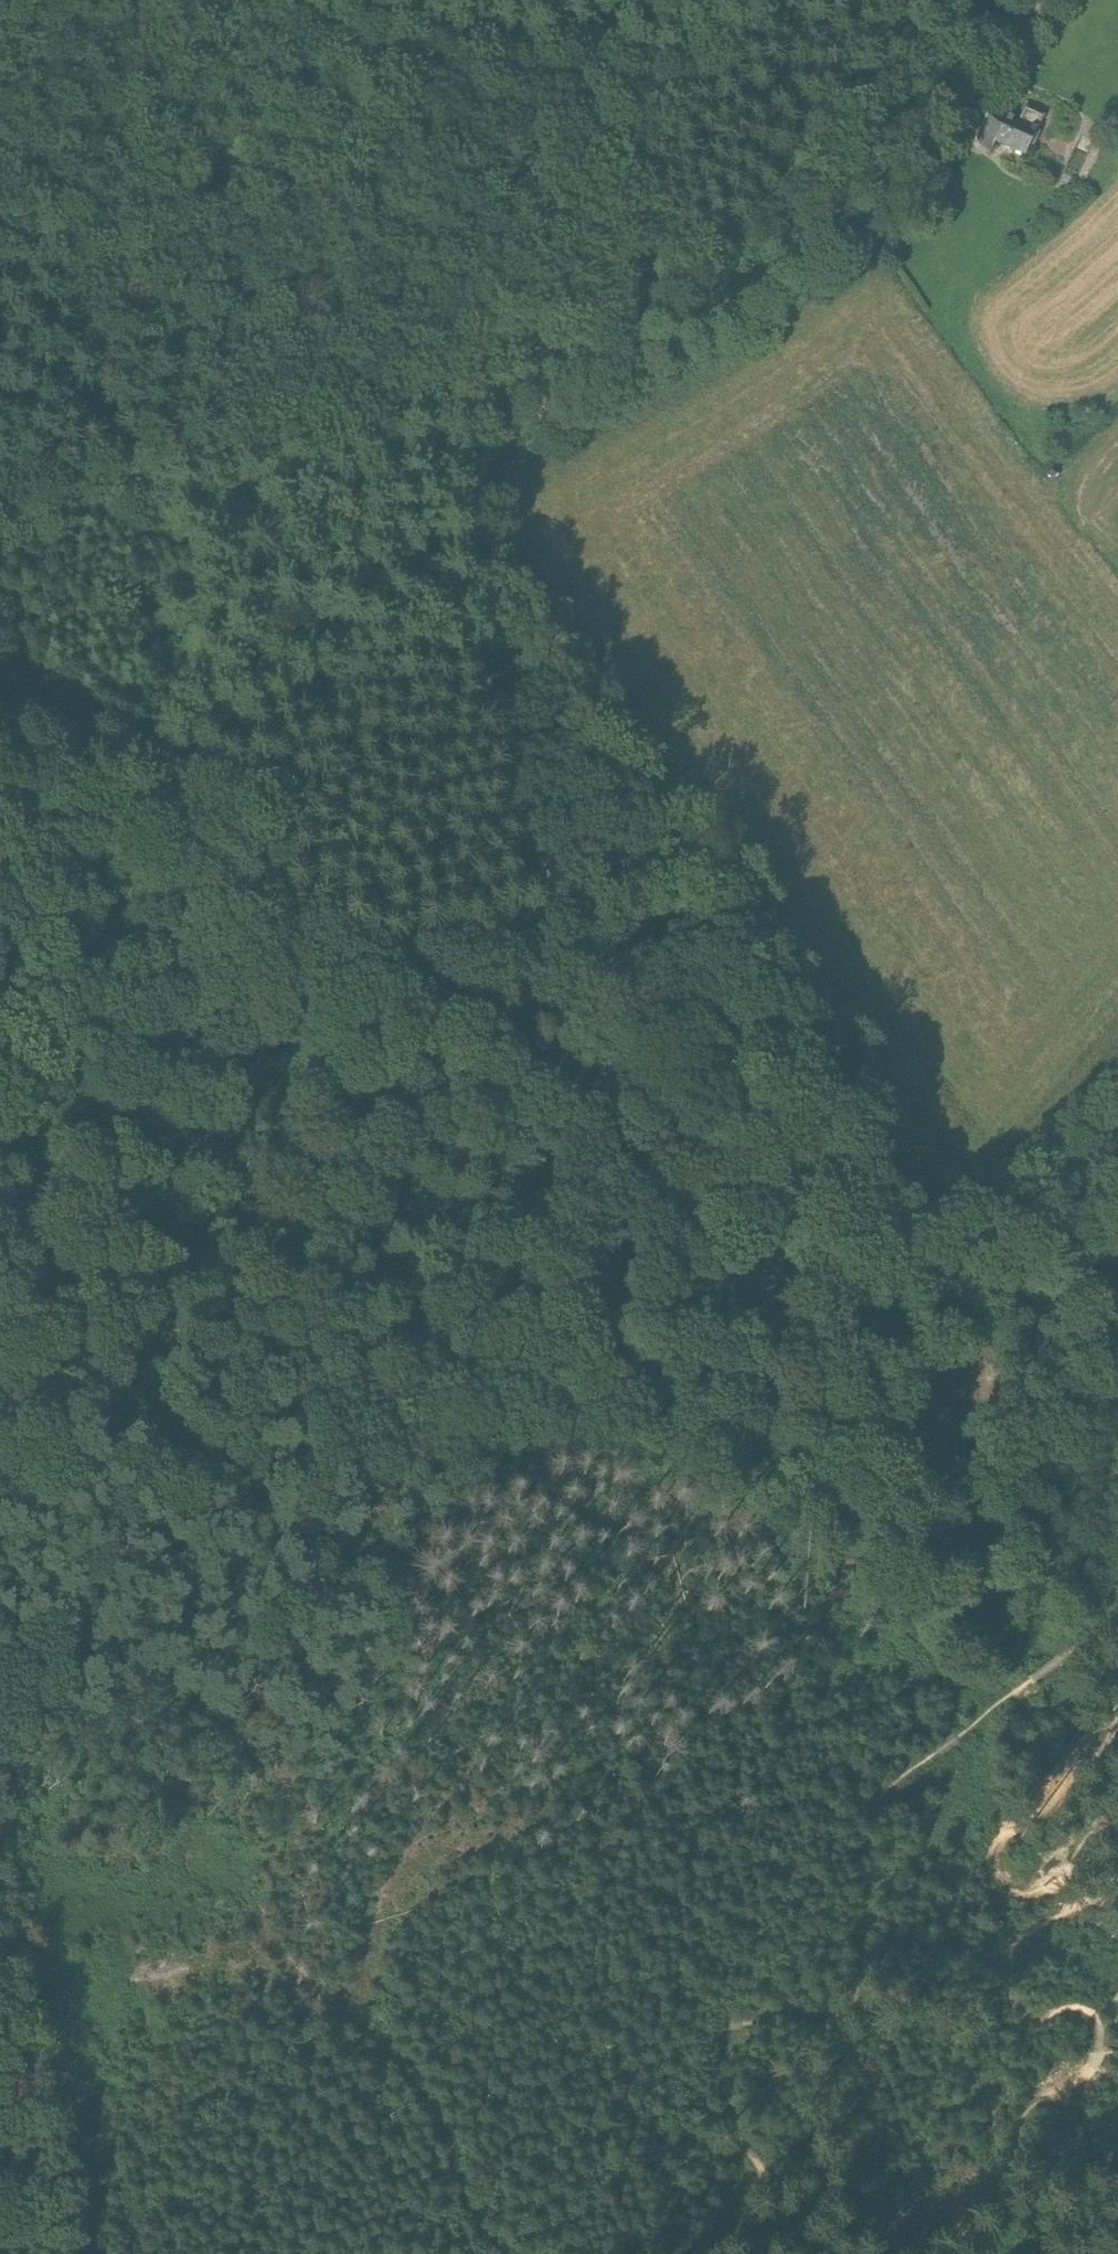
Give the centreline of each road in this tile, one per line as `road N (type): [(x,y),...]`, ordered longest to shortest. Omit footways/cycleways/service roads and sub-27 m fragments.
road 1 (track): [(464,472),(456,536),(498,738),(557,869),(632,967),(697,1024),(1002,1348),(1036,1373),(1117,1401)]
road 2 (track): [(464,472),(504,419),(704,305),(794,241),(848,174),(941,0)]

